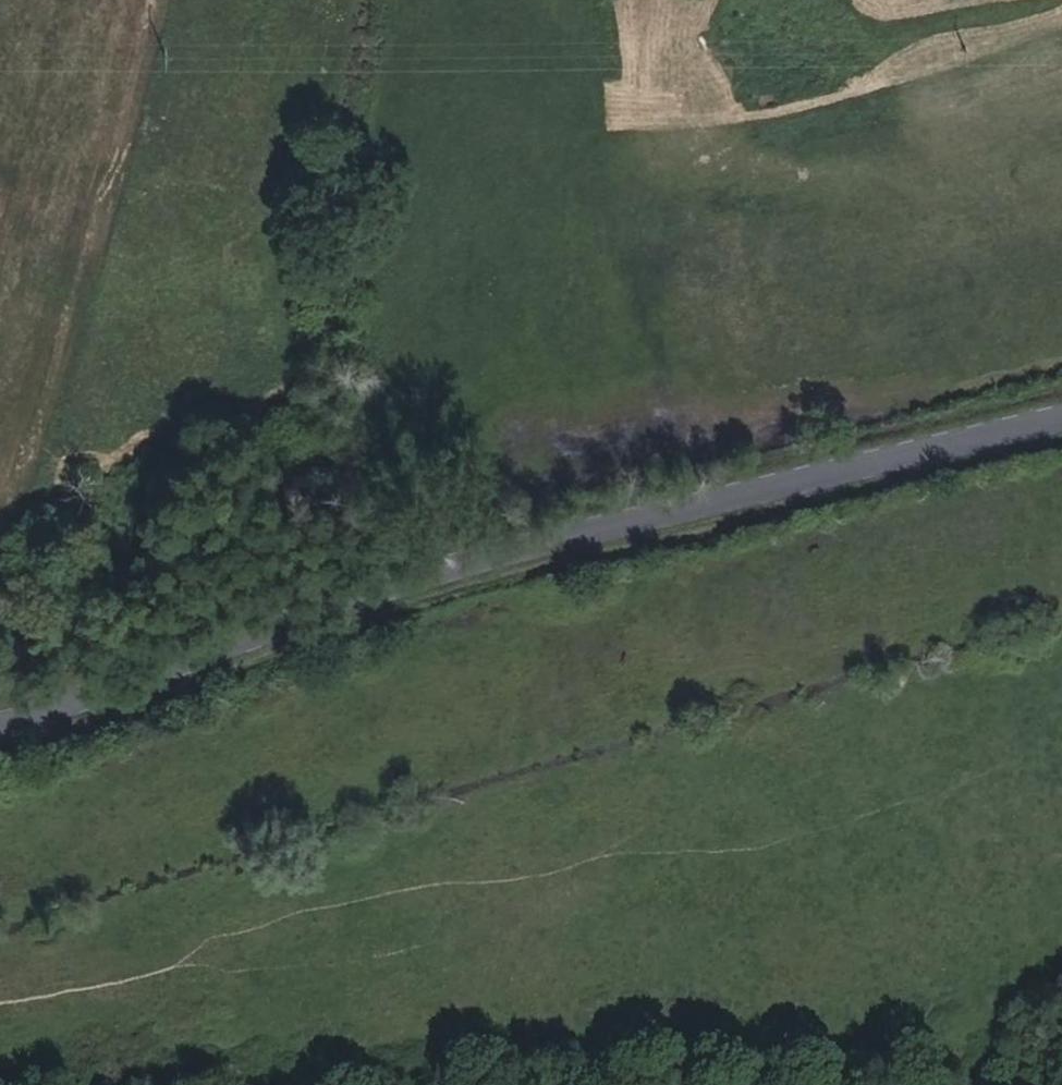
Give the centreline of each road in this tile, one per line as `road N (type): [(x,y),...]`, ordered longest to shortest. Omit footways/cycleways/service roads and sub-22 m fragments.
road 1 (tertiary): [(0,725),(394,584),(1061,412)]

